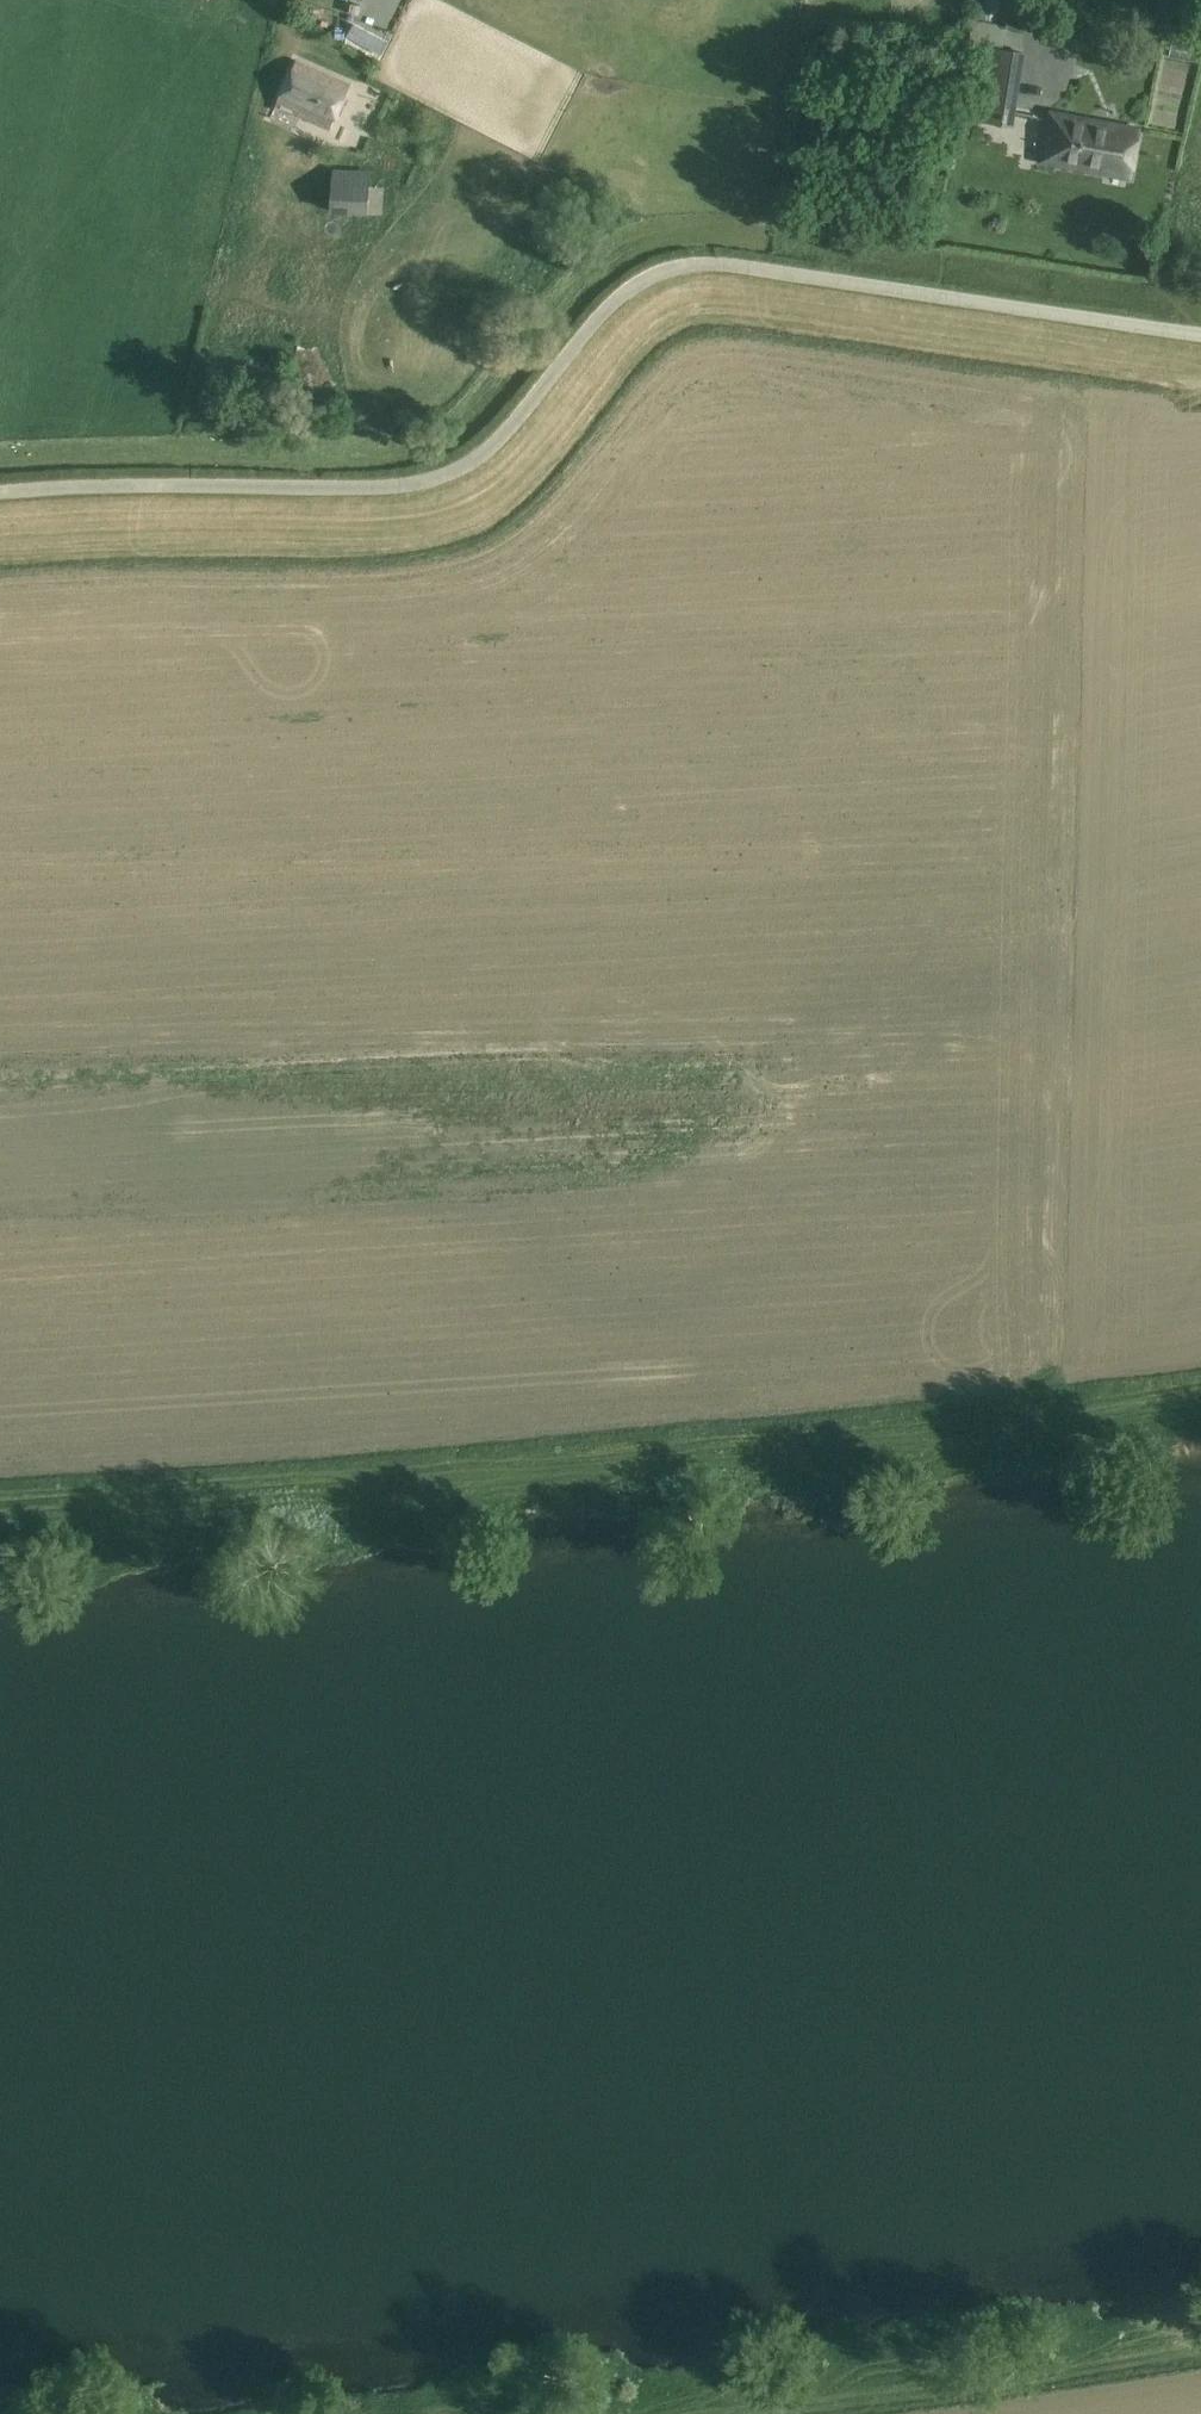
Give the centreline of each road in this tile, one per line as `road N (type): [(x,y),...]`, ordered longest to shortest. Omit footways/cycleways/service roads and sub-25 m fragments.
road 1 (unclassified): [(0,494),(167,486),(339,492),(443,475),(494,440),(598,316),(637,285),(684,270),(738,271),(1200,340)]

